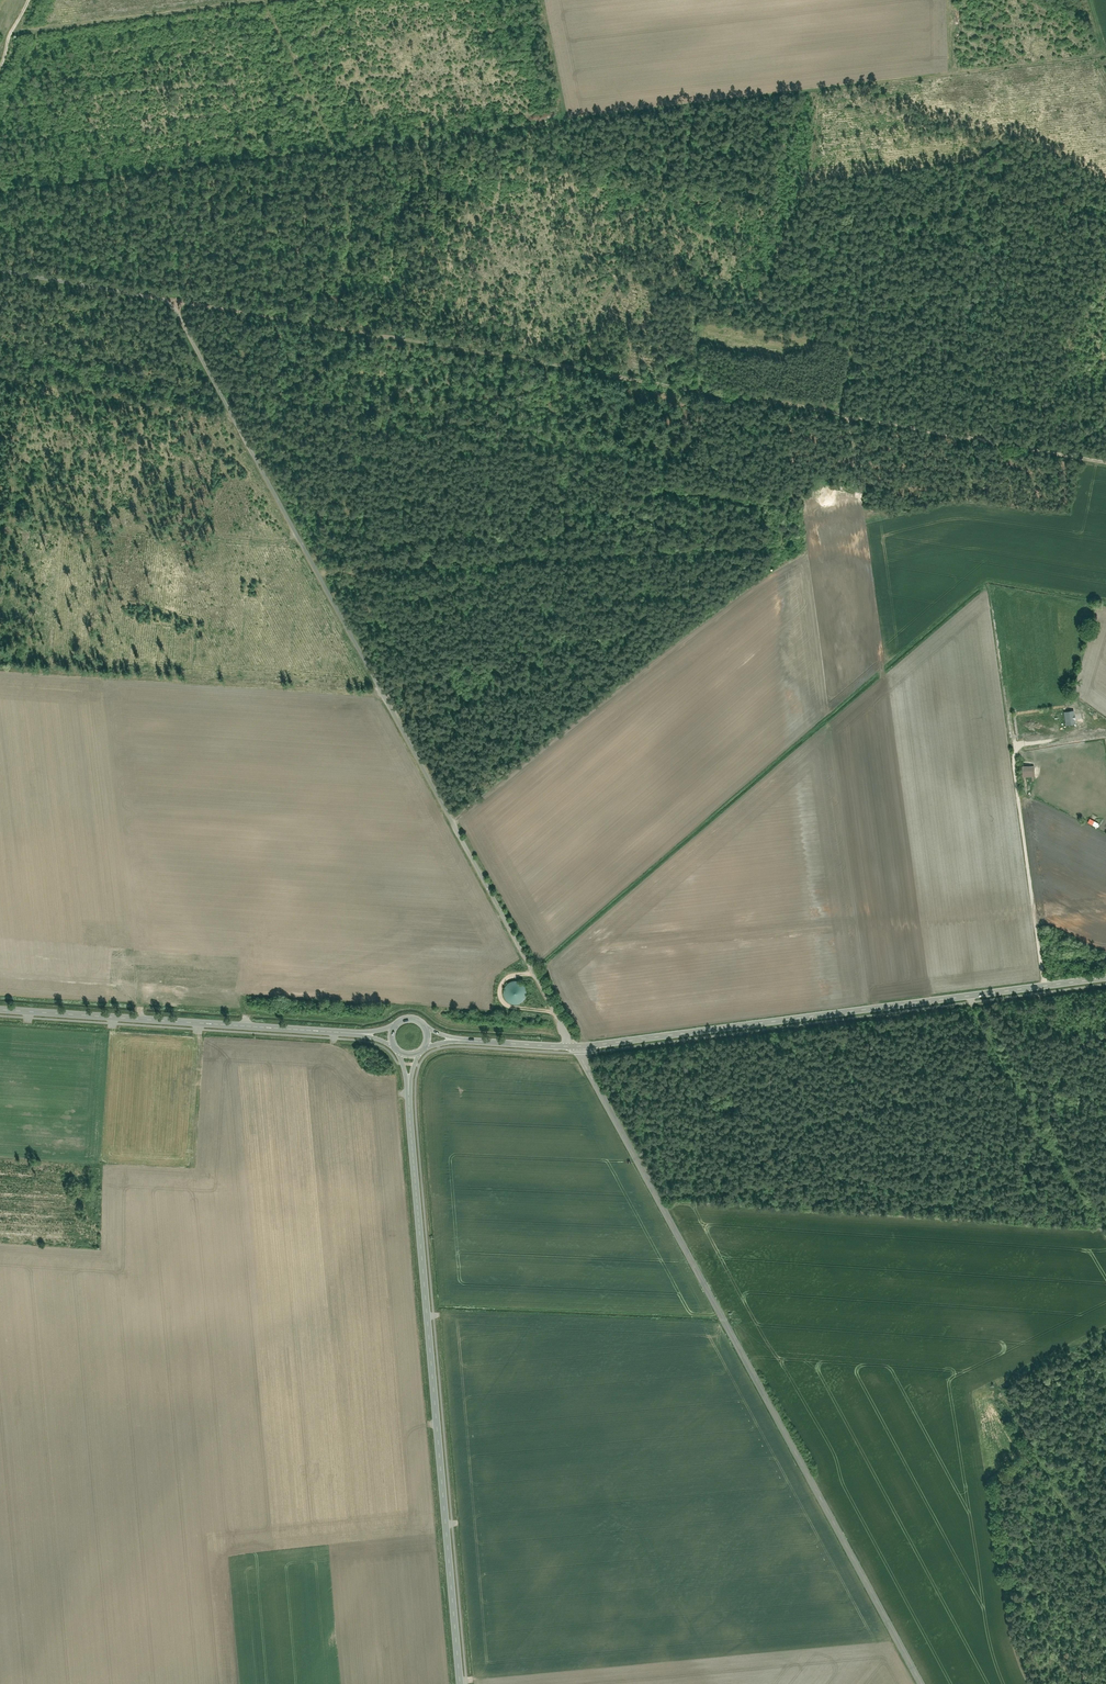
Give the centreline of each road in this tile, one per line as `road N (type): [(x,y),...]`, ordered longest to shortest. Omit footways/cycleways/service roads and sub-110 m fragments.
road 1 (residential): [(578,1047),(923,1683)]
road 2 (tertiary): [(408,1101),(461,1683)]
road 3 (tertiary): [(578,1047),(1105,978)]
road 4 (track): [(626,377),(1105,459)]
road 5 (track): [(626,377),(176,298)]
road 6 (tertiary): [(340,1033),(0,1010)]

